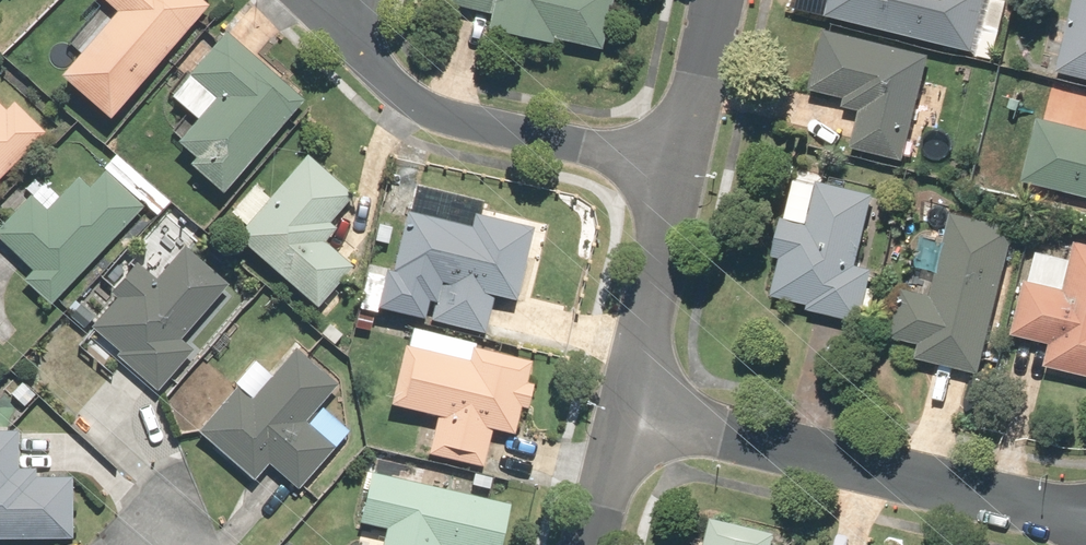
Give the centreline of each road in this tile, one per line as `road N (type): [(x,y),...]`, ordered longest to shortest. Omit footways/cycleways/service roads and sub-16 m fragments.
road 1 (residential): [(627,416),(1085,521)]
road 2 (residential): [(329,0),(359,46),(398,85),(450,117),(683,166)]
road 3 (residential): [(627,416),(683,166)]
road 4 (residential): [(683,166),(723,0)]
road 5 (residential): [(595,544),(627,416)]

